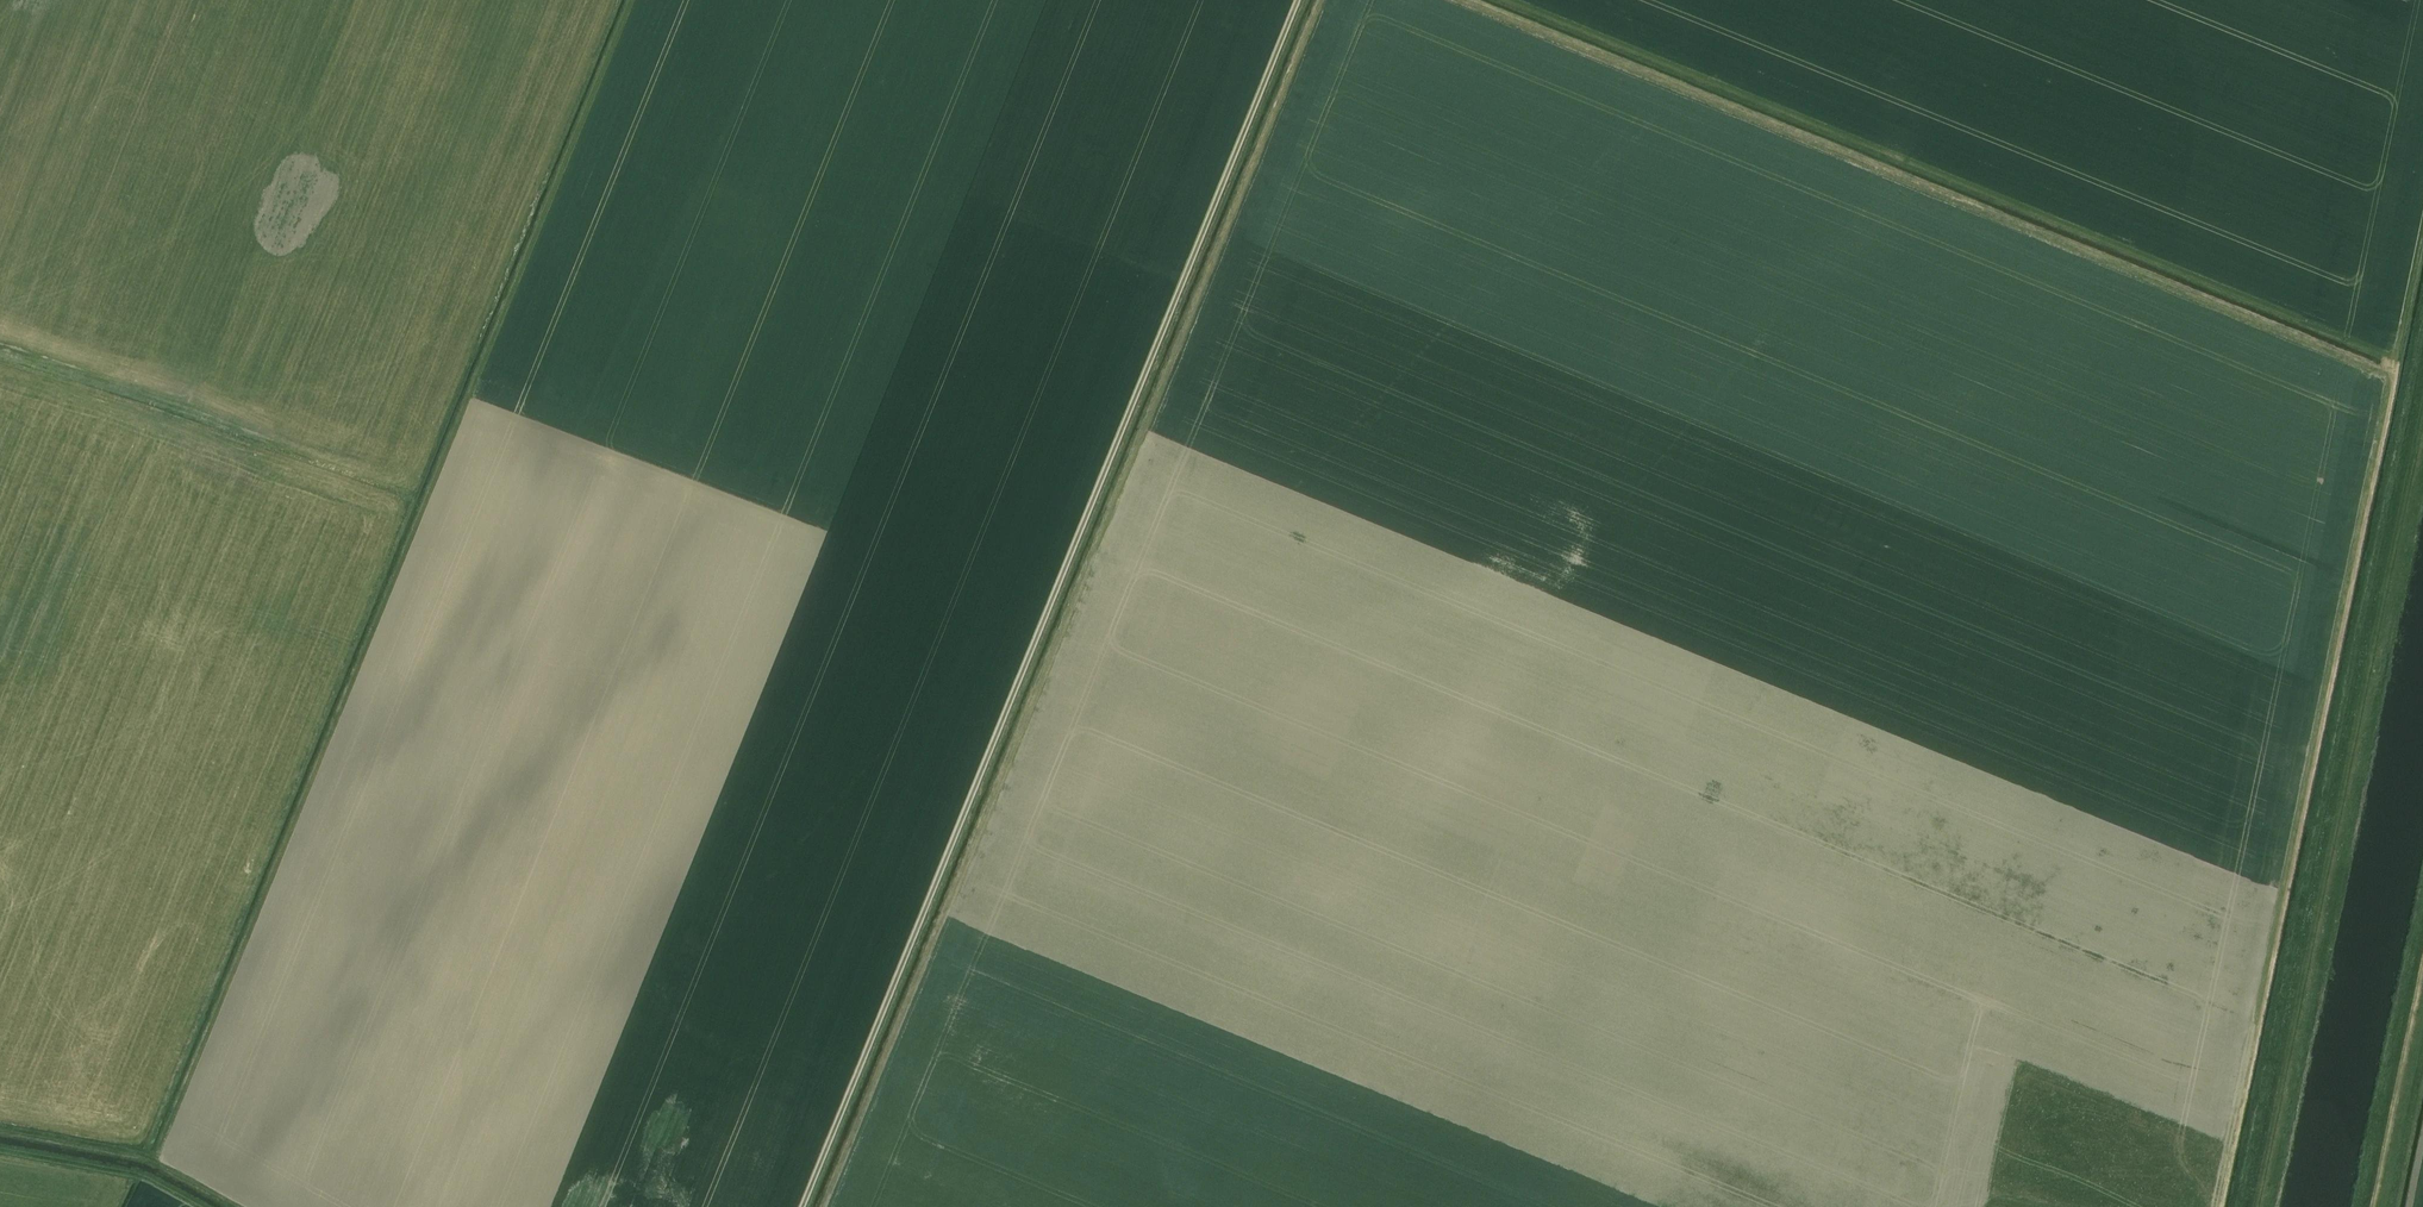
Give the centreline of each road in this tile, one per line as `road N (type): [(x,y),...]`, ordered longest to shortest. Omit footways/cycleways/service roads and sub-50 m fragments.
road 1 (track): [(2422,430),(2258,1206)]

